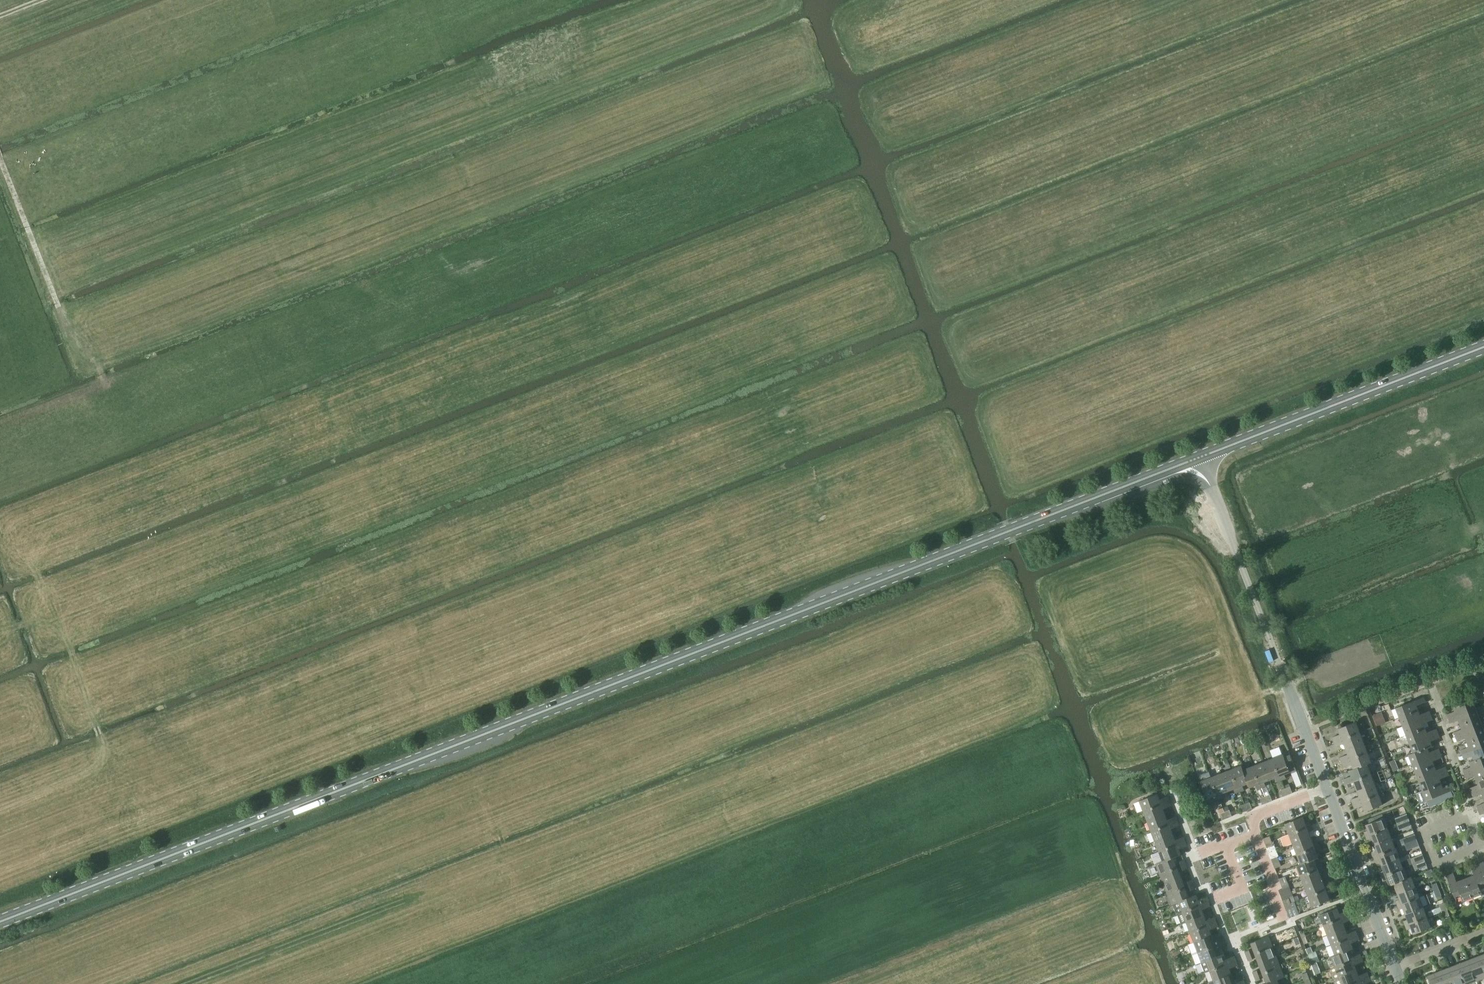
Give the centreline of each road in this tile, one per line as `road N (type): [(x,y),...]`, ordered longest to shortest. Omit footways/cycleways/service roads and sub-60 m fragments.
road 1 (primary): [(0,922),(1483,347)]
road 2 (residential): [(1396,968),(1326,789)]
road 3 (track): [(0,156),(69,329)]

